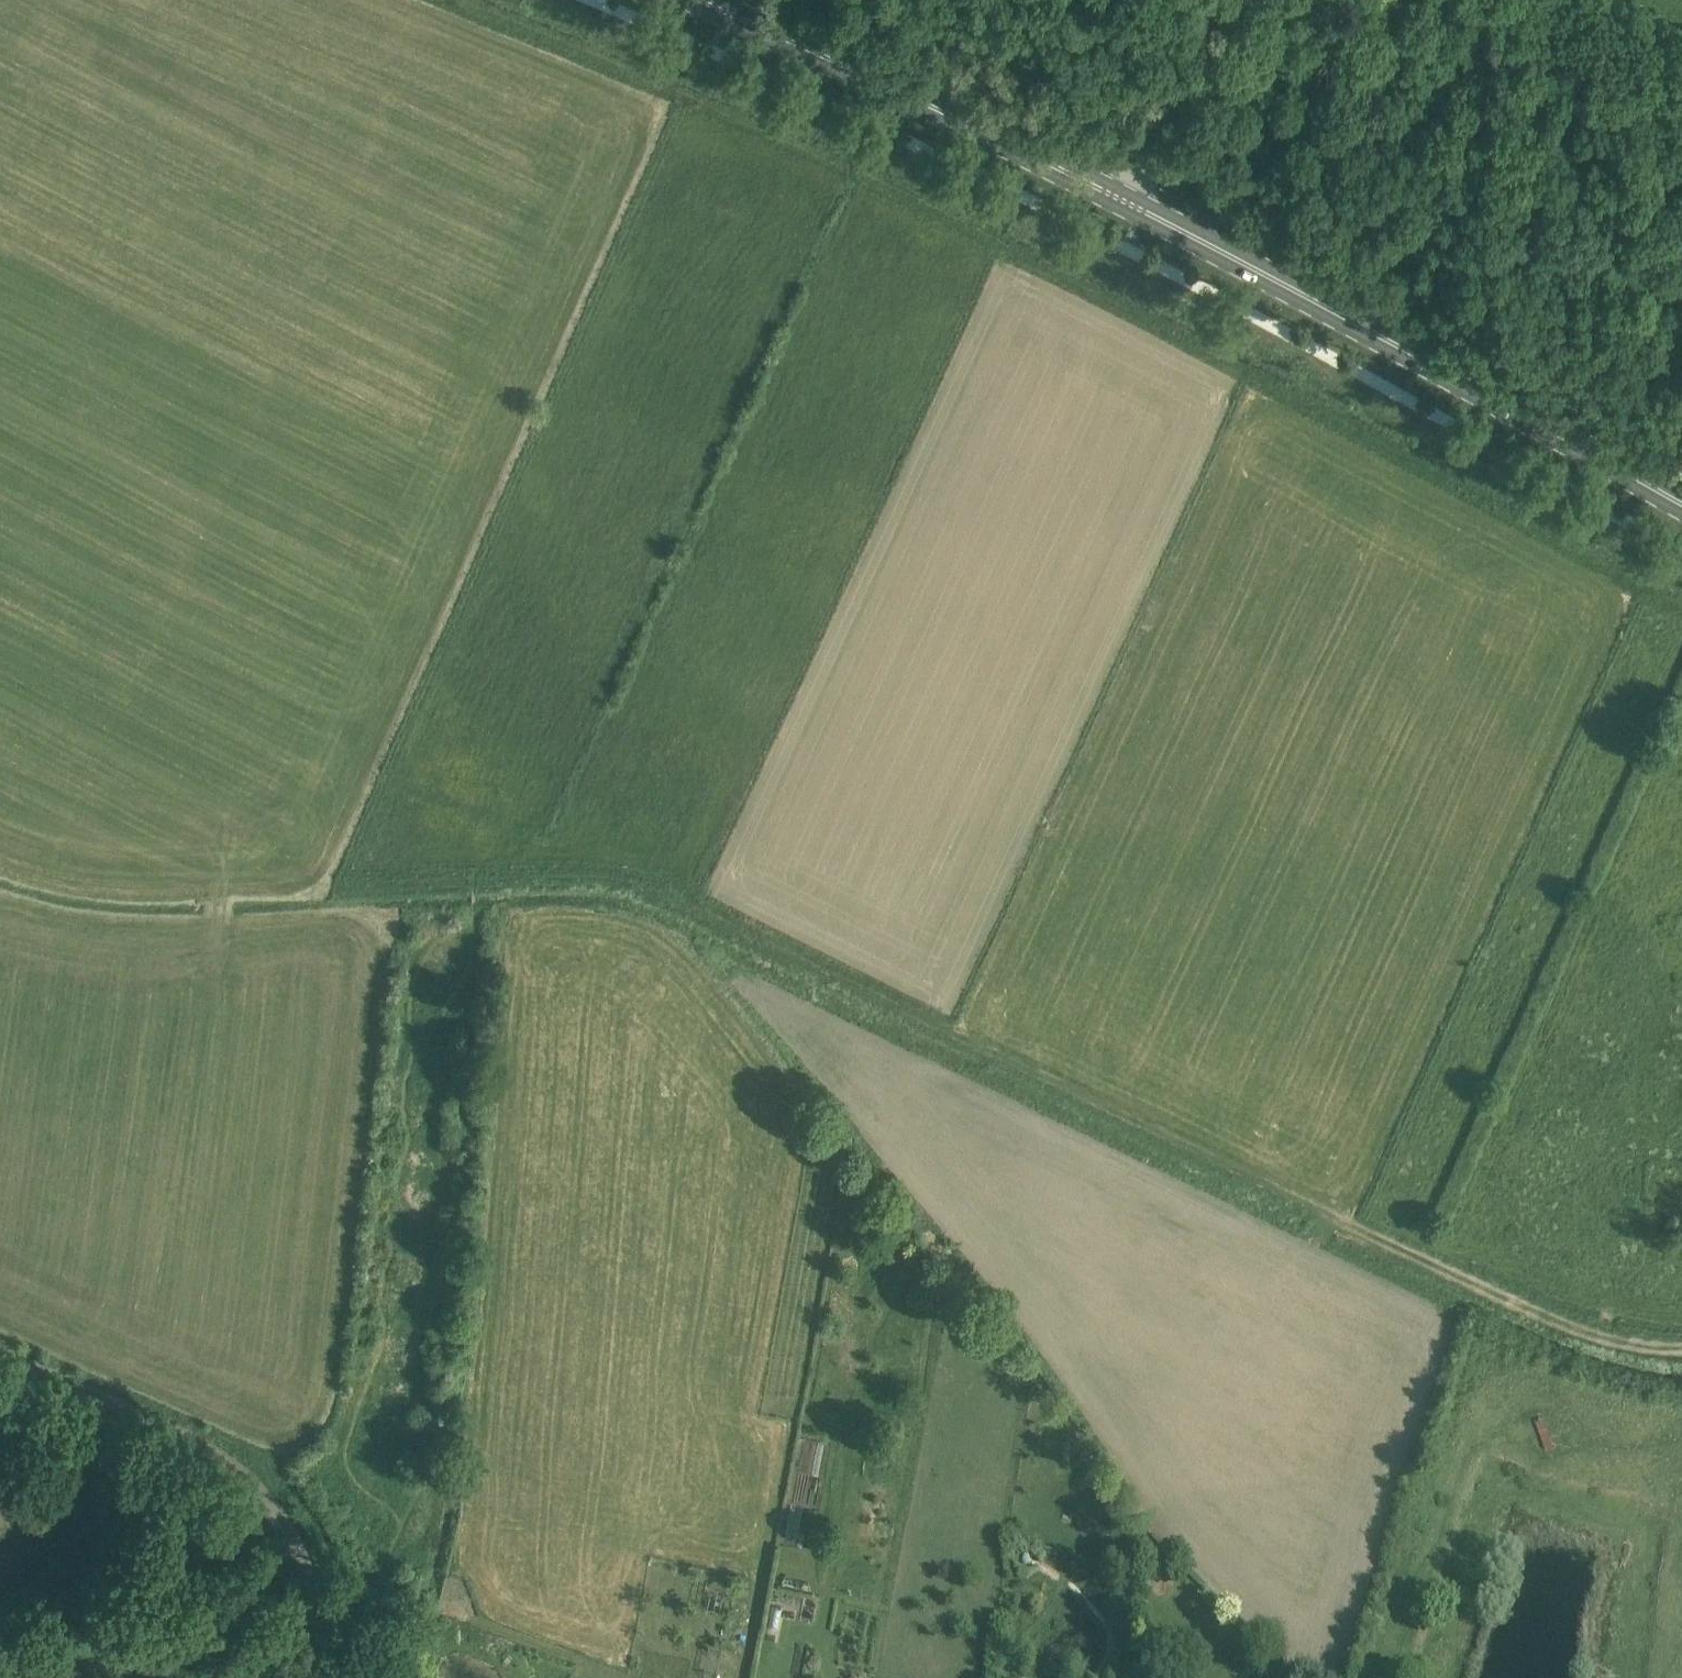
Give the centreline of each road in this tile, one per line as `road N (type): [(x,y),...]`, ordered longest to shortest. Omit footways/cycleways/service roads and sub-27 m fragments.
road 1 (primary): [(1681,504),(1119,199),(698,0)]
road 2 (unclassified): [(329,1677),(321,1560),(282,1507),(165,1431),(0,1353)]

